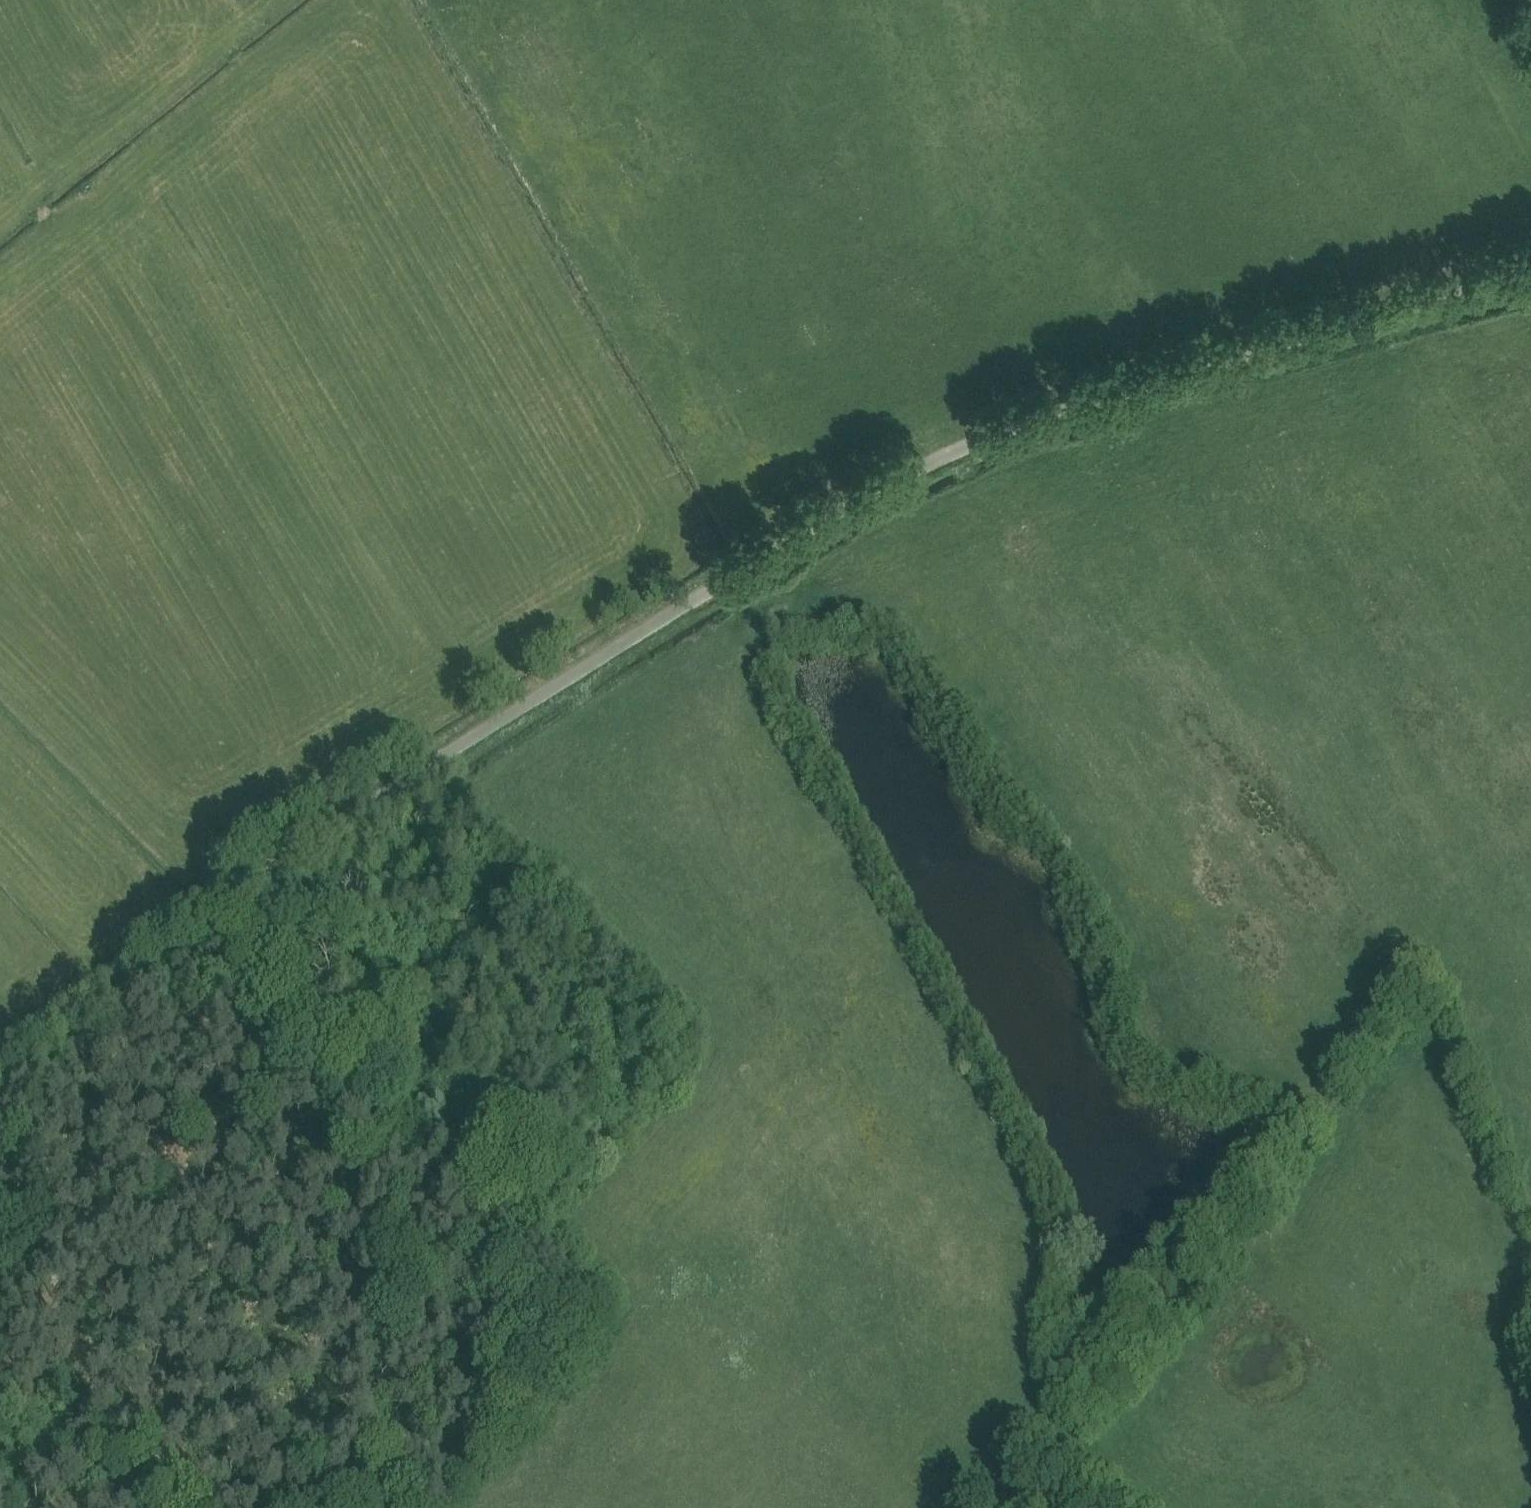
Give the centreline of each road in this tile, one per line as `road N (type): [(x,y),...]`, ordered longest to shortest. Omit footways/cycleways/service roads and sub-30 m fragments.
road 1 (unclassified): [(0,1048),(263,868),(908,471),(1056,412),(1530,270)]
road 2 (track): [(213,900),(603,1317)]

